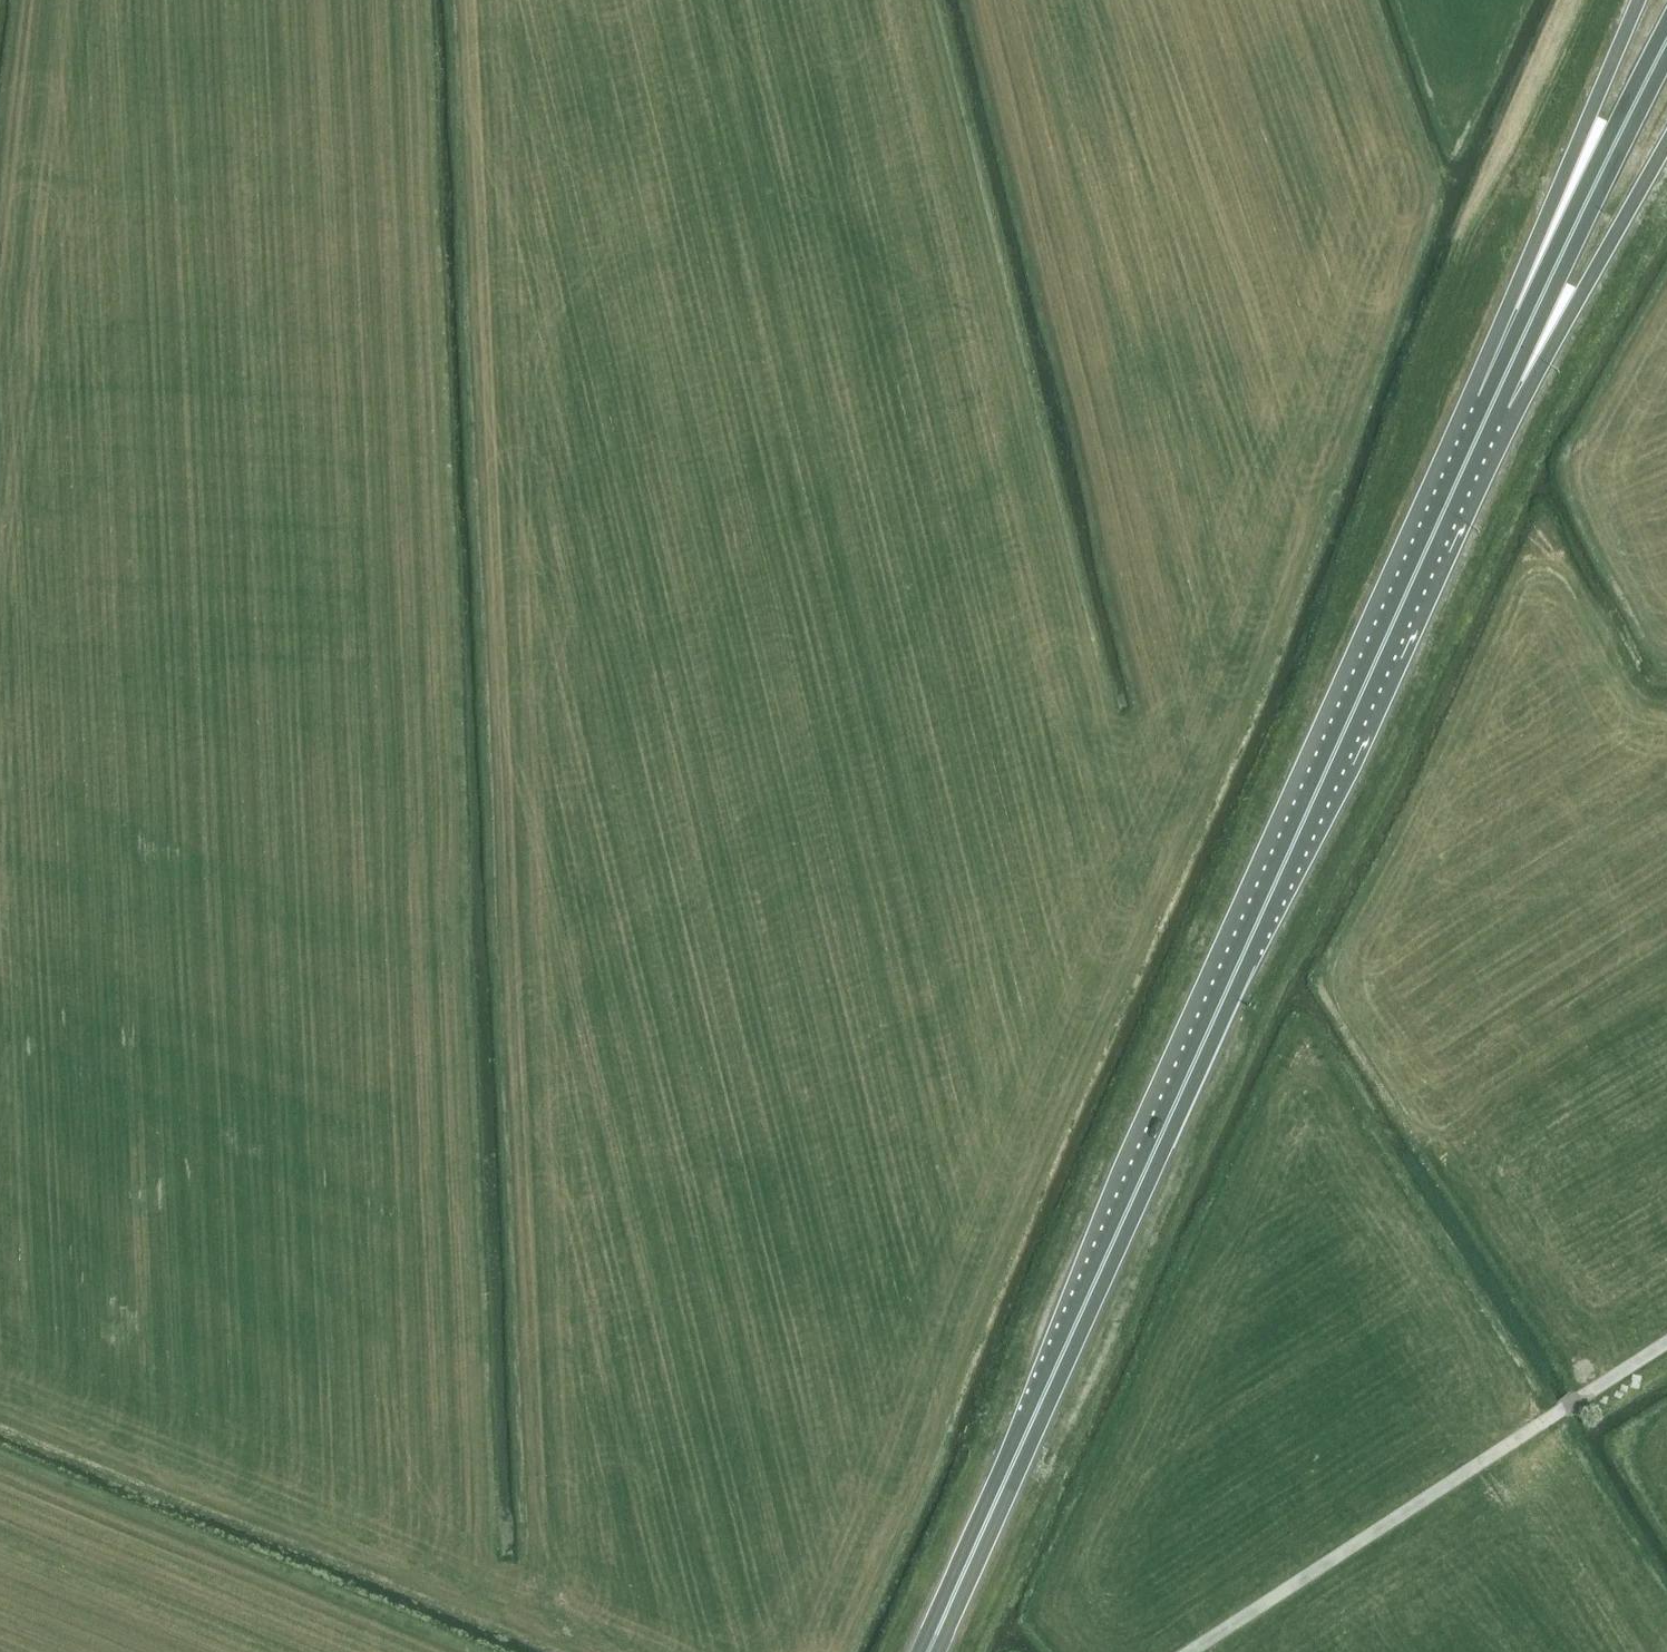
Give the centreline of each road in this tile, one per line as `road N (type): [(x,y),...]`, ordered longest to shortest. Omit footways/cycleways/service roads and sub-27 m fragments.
road 1 (trunk): [(1492,406),(1060,1350)]
road 2 (track): [(1197,1651),(1666,1352)]
road 3 (trunk): [(1640,0),(1527,264),(1492,406)]
road 4 (trunk): [(1492,406),(1666,46)]
road 5 (trunk): [(925,1651),(1060,1350)]
road 6 (trunk): [(1492,406),(1580,297),(1666,146)]

